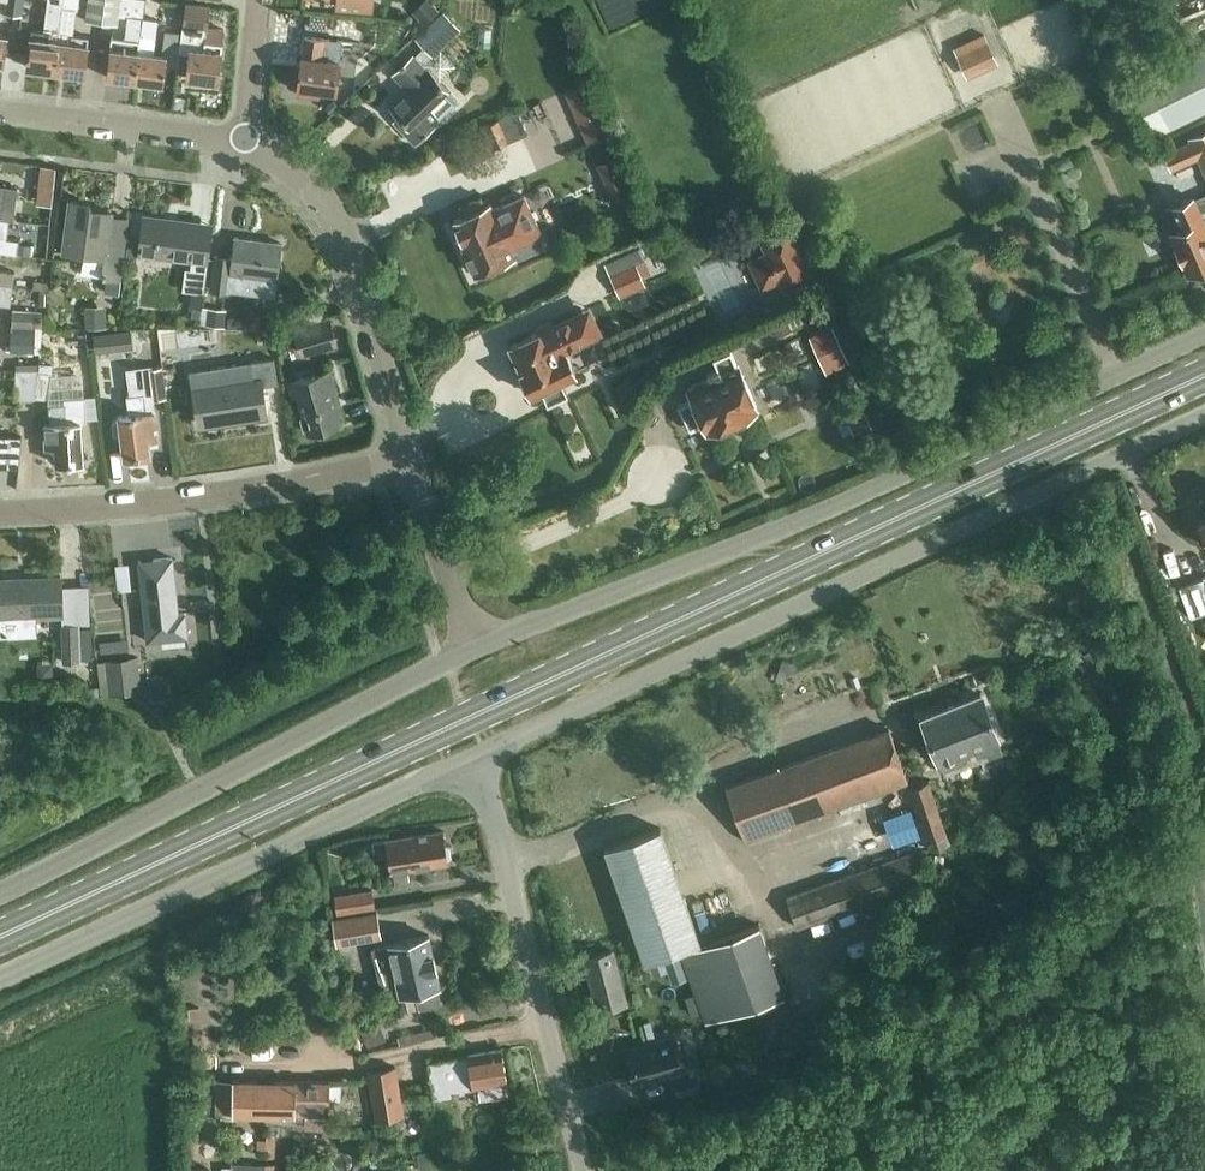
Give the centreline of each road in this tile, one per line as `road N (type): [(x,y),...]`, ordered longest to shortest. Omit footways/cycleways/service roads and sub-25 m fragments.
road 1 (primary): [(0,939),(1204,376)]
road 2 (unclassified): [(469,762),(1204,419)]
road 3 (unclassified): [(1204,335),(886,485),(473,652)]
road 4 (unclassified): [(473,652),(0,887)]
road 5 (unclassified): [(0,980),(469,762)]
road 6 (unclassified): [(583,1170),(469,762)]
road 7 (unclassified): [(408,458),(189,501),(0,507)]
road 8 (unclassified): [(408,458),(338,241),(260,140)]
road 9 (unclassified): [(260,140),(0,102)]
road 10 (unclassified): [(473,652),(408,458)]
road 11 (residential): [(260,140),(269,0)]

